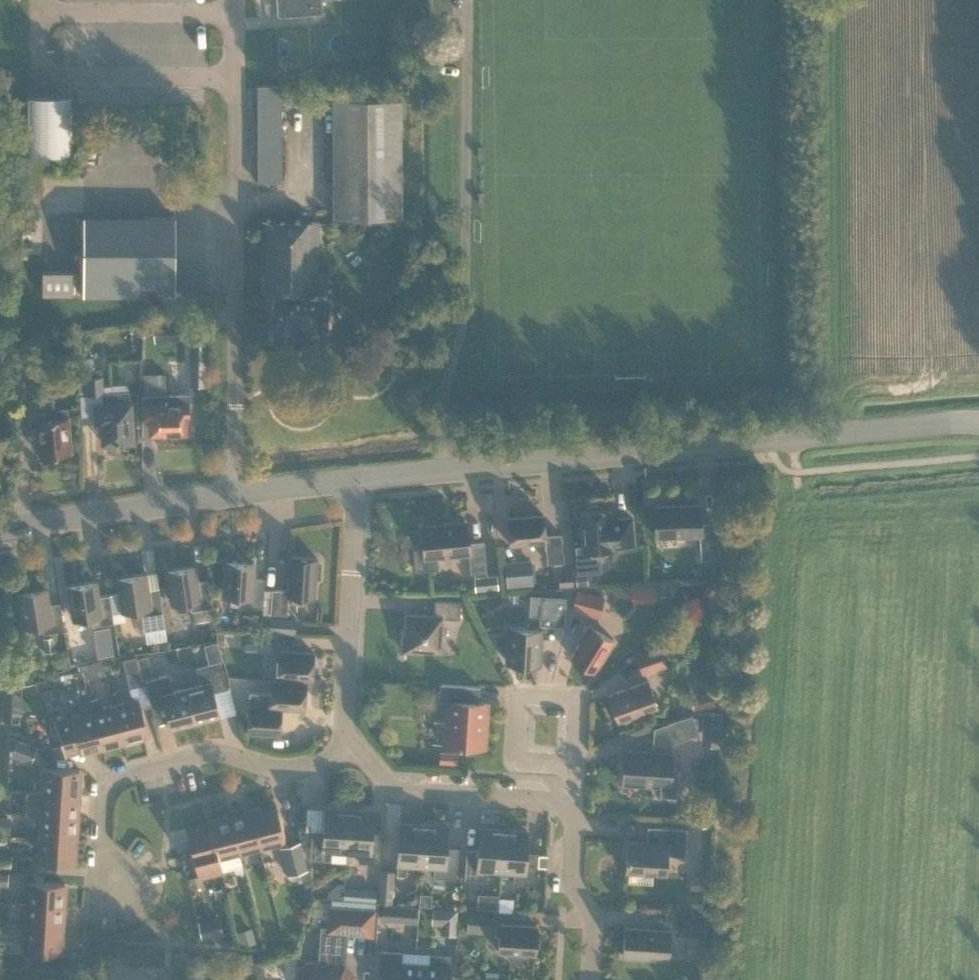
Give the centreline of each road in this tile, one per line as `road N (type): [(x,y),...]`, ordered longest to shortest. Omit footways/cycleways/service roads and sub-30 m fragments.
road 1 (tertiary): [(356,476),(978,422)]
road 2 (tertiary): [(0,528),(356,476)]
road 3 (residential): [(116,878),(100,869),(104,794),(113,779),(216,750),(280,767),(351,743)]
road 4 (residential): [(351,743),(343,725),(356,476)]
road 5 (residential): [(351,743),(401,789),(563,805)]
road 6 (residential): [(590,979),(594,917),(573,881),(575,821),(563,805)]
road 7 (residential): [(573,768),(515,757),(519,692),(578,694)]

